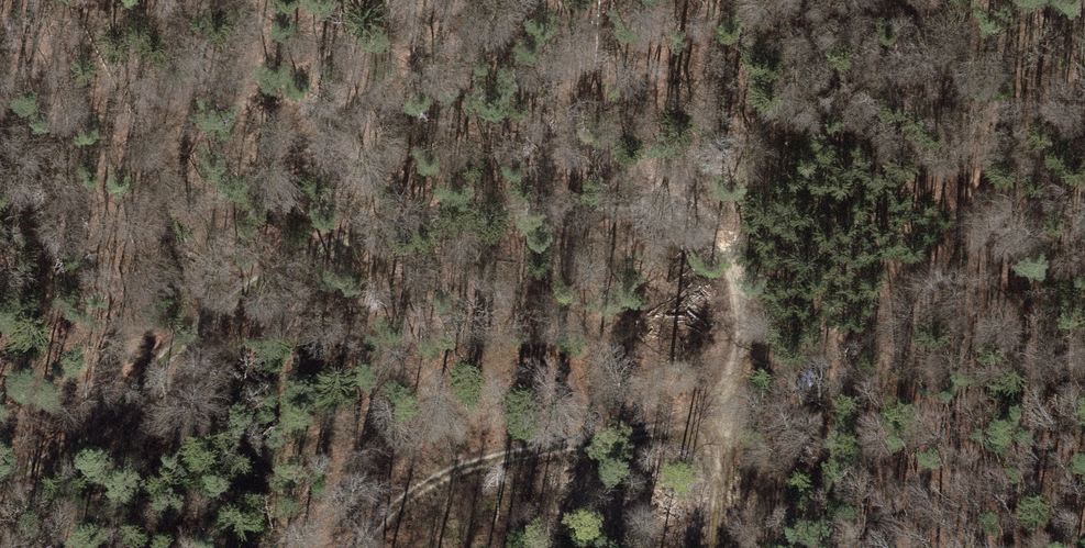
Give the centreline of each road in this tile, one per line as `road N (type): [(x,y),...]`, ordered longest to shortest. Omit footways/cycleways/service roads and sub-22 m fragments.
road 1 (track): [(710,547),(747,299),(712,235),(628,203),(524,205),(369,226),(259,277),(62,457),(0,483)]
road 2 (track): [(730,382),(824,344),(1084,75)]
road 3 (track): [(348,547),(395,503),(461,470),(604,439),(725,425)]

